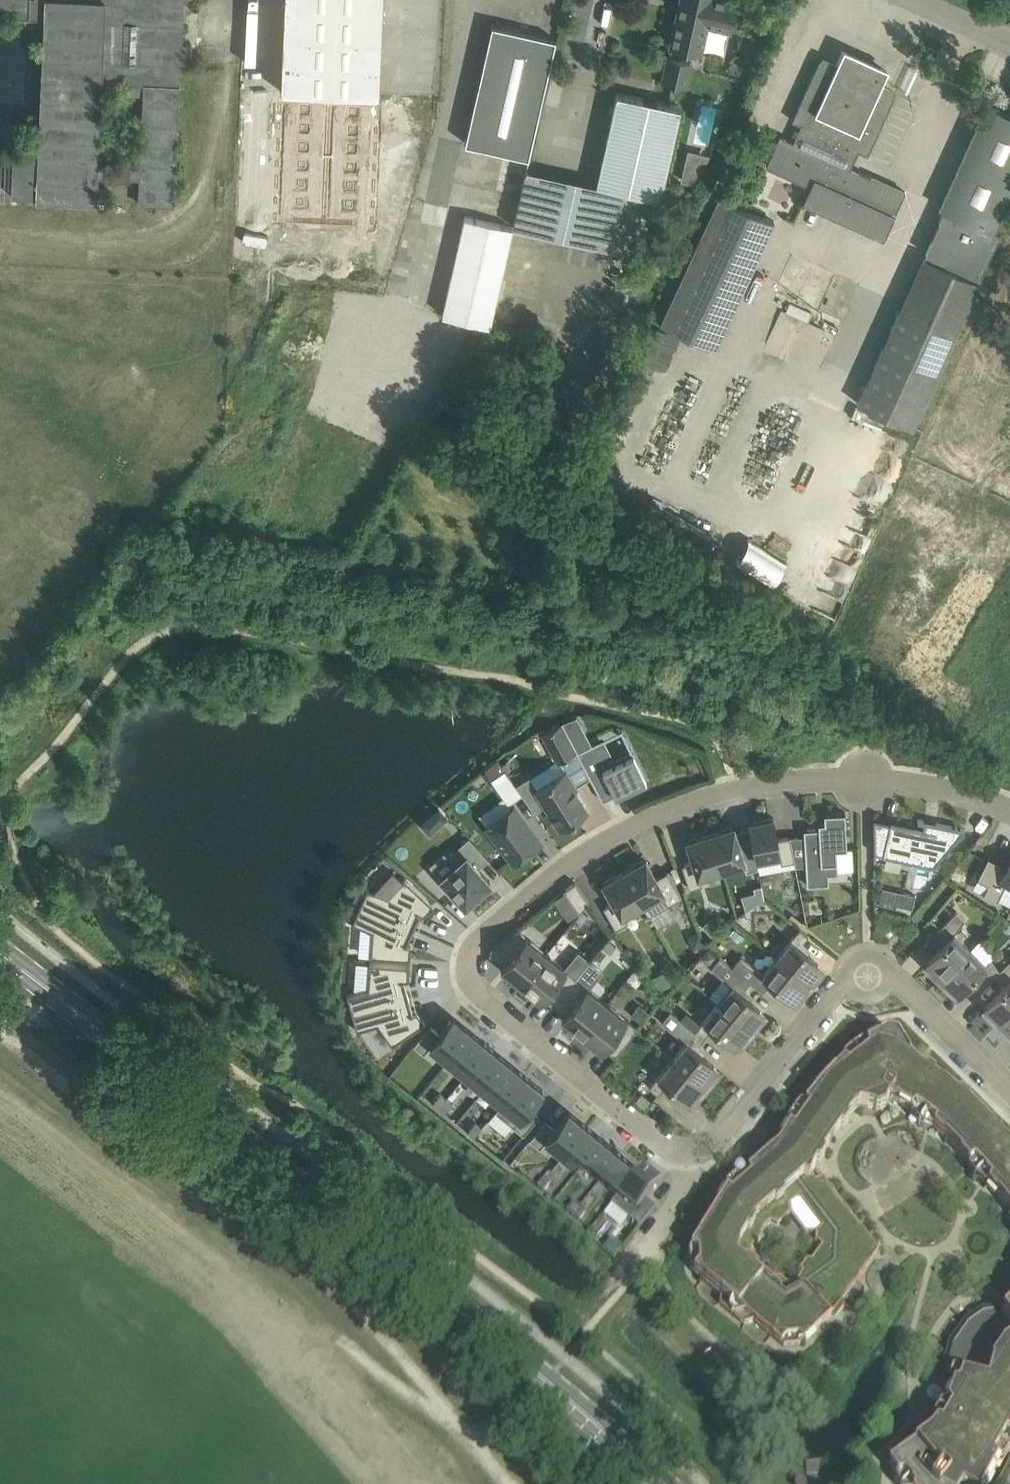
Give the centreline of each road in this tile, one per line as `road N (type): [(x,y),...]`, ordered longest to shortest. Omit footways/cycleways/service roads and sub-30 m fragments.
road 1 (residential): [(1009,806),(870,777),(733,790),(609,840),(486,933),(470,964),(470,992),(694,1170)]
road 2 (primary): [(664,1483),(547,1380),(0,948)]
road 3 (residential): [(694,1170),(867,959),(1009,1096)]
road 4 (track): [(0,221),(141,234),(185,215),(209,148),(217,59),(211,0)]
road 5 (track): [(443,1483),(547,1380)]

